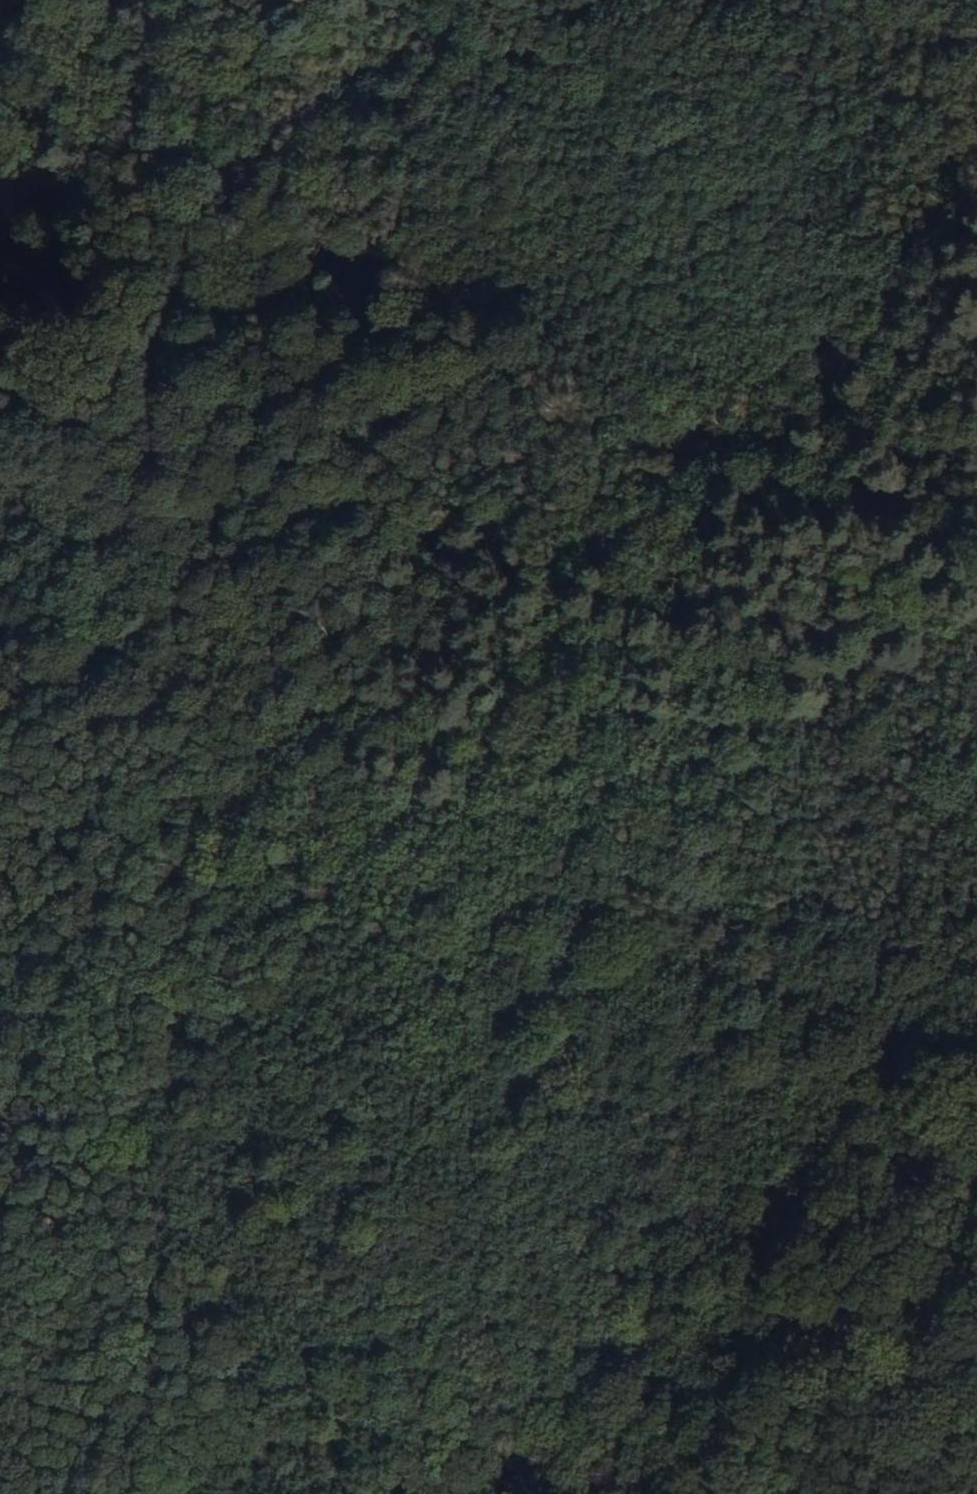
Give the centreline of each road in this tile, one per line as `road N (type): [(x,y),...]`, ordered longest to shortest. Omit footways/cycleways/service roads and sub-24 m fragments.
road 1 (track): [(976,1108),(708,1493)]

